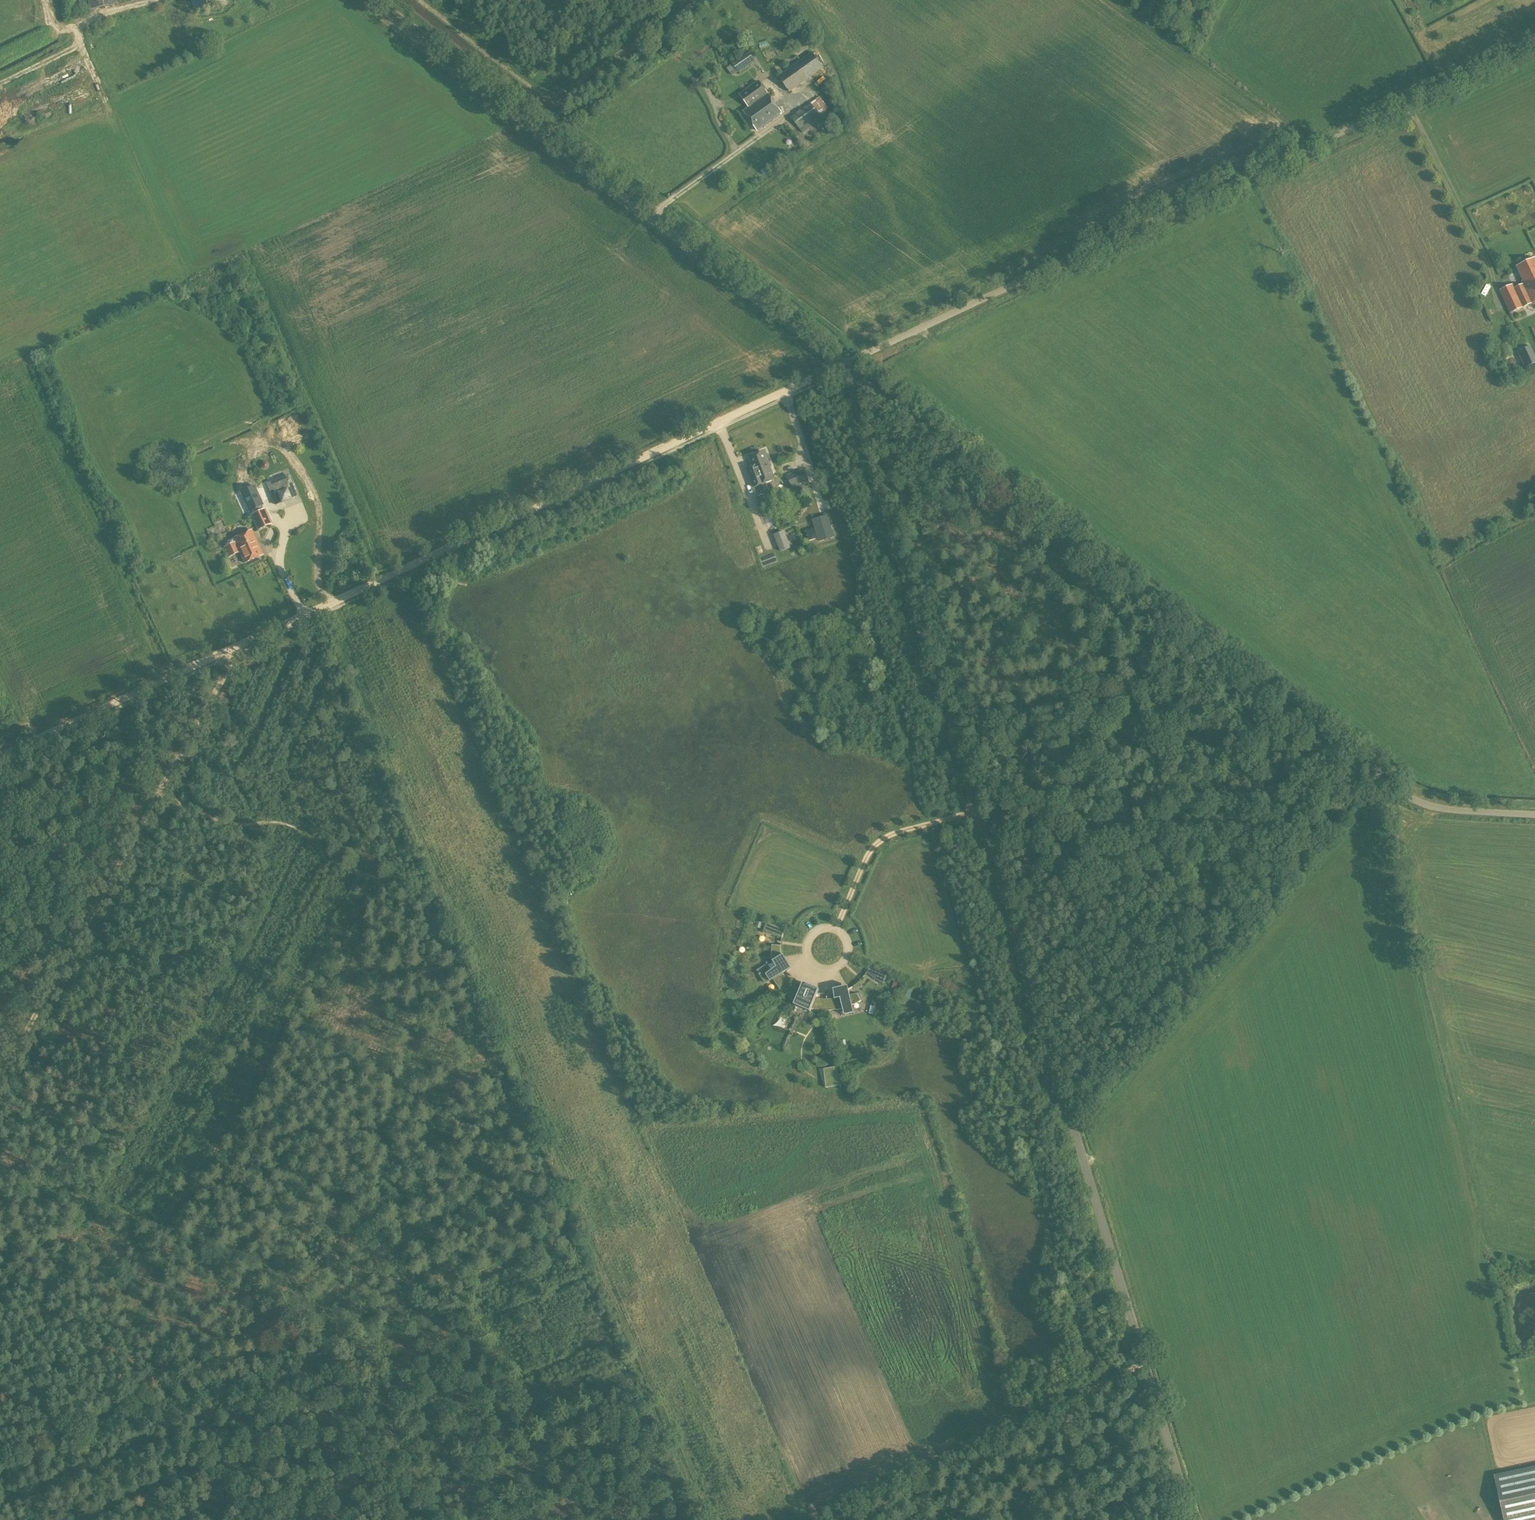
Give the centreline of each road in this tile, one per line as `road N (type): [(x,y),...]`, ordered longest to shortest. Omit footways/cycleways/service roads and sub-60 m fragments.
road 1 (track): [(0,755),(845,365)]
road 2 (unclassified): [(1534,815),(1446,809),(1409,797),(845,365)]
road 3 (unclassified): [(845,365),(1534,44)]
road 4 (tertiary): [(1193,1519),(985,809)]
road 5 (tertiary): [(845,365),(367,0)]
road 6 (track): [(0,1176),(272,1267),(438,1519)]
road 7 (track): [(233,655),(0,1085)]
road 8 (tertiary): [(985,809),(845,365)]
road 9 (track): [(840,1519),(1124,1396),(1134,1397),(1177,1519)]
road 10 (unclassified): [(985,809),(881,840),(837,929)]
road 11 (unclassified): [(837,929),(806,936),(810,967),(841,967),(845,936)]

